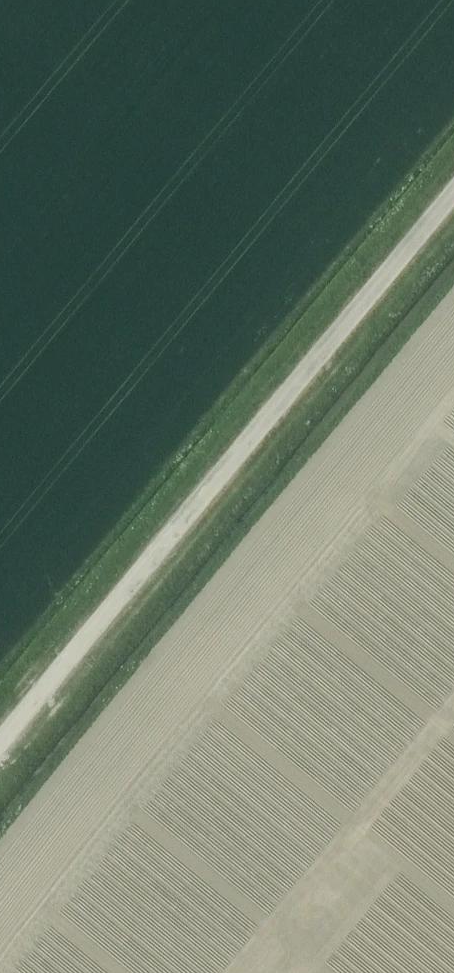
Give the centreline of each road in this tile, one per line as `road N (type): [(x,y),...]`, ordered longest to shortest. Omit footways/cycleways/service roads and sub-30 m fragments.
road 1 (unclassified): [(0,742),(453,190)]

